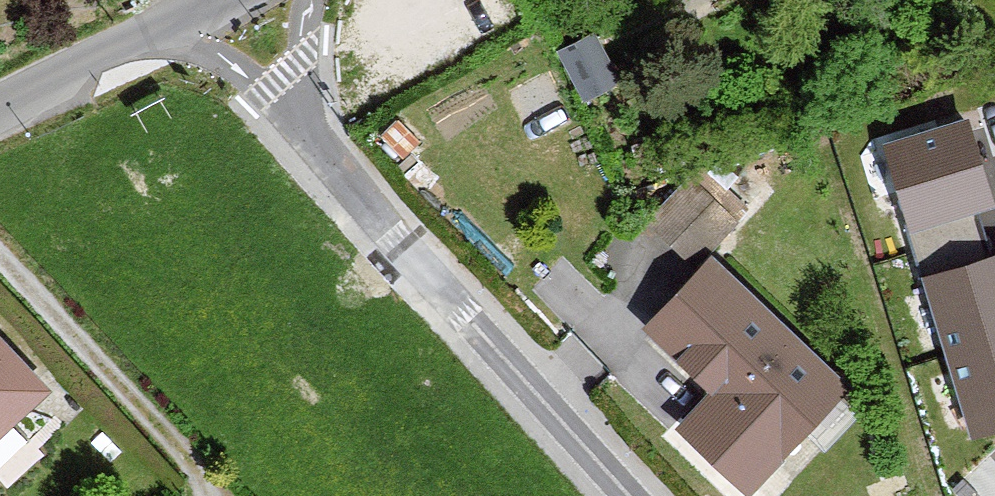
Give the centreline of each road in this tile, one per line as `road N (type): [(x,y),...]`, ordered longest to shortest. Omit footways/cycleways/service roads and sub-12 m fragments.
road 1 (residential): [(310,136),(629,495)]
road 2 (residential): [(148,33),(224,58),(310,136)]
road 3 (tertiary): [(148,33),(0,105)]
road 4 (residential): [(310,136),(298,92),(307,0)]

